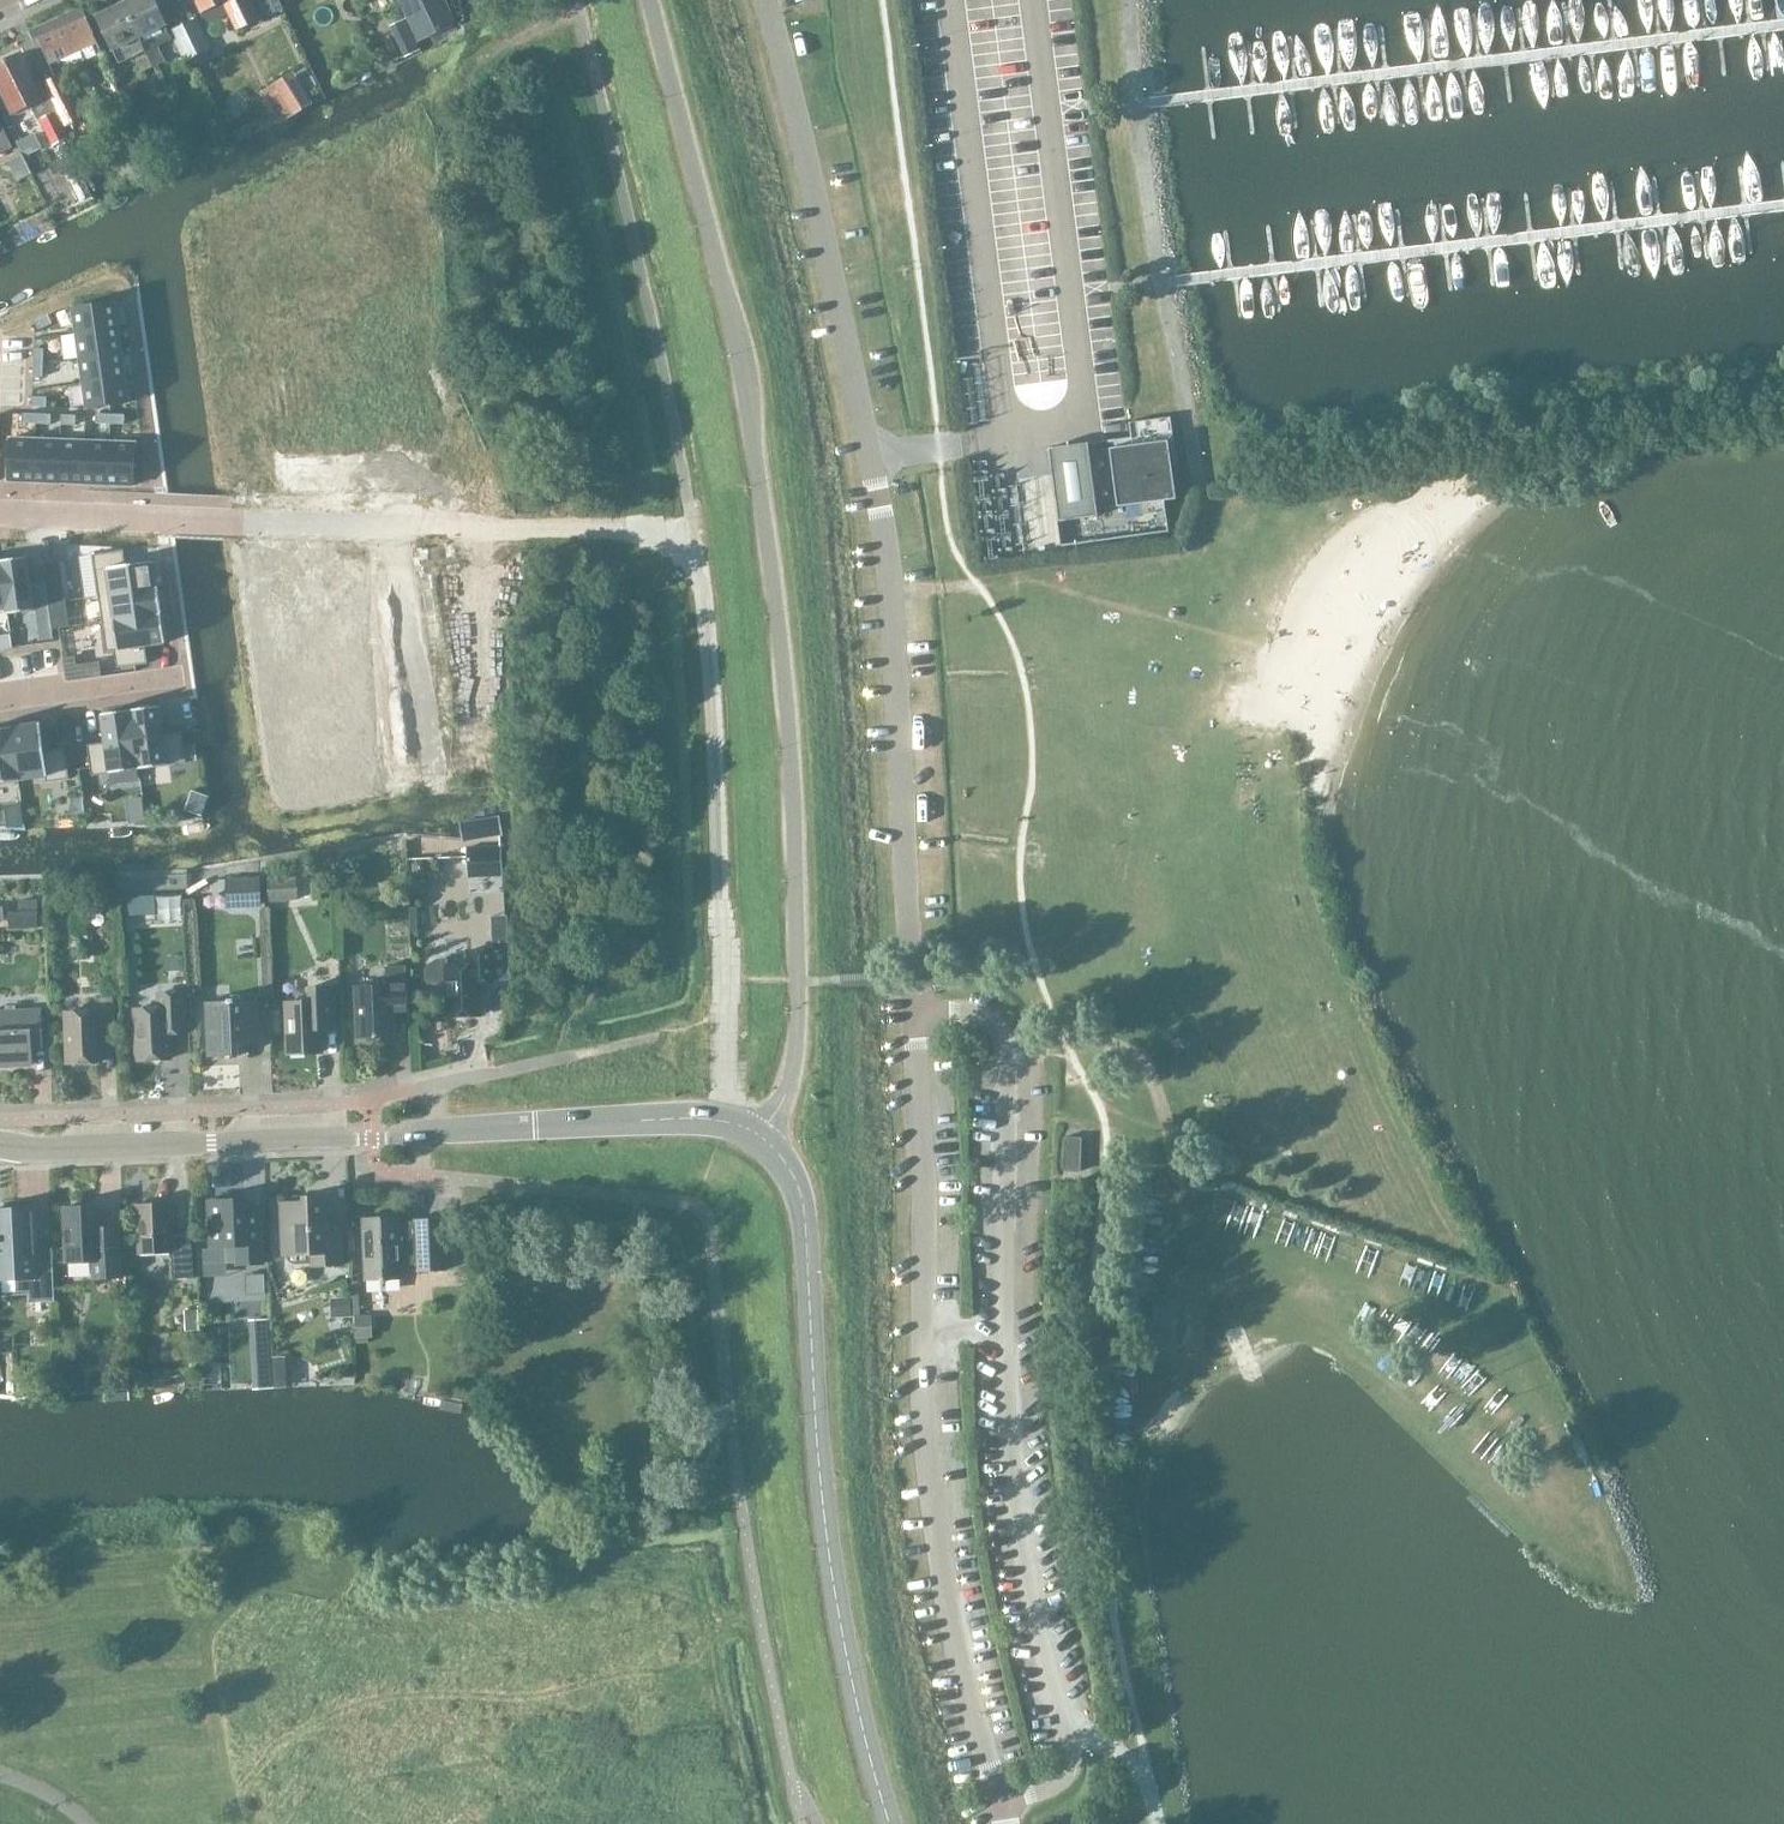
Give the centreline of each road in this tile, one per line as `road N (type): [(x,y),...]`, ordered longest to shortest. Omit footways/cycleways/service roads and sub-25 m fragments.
road 1 (unclassified): [(1004,1823),(955,1611),(934,1477),(918,1015),(890,591),(871,458),(767,0)]
road 2 (unclassified): [(760,1138),(796,1058),(792,722),(745,372),(657,0)]
road 3 (tertiary): [(760,1138),(721,1121),(681,1118),(0,1148)]
road 4 (tertiary): [(893,1823),(844,1638),(800,1213),(785,1165),(760,1138)]
road 5 (residential): [(397,525),(0,512)]
road 6 (residential): [(687,530),(397,525)]
road 7 (residential): [(430,777),(397,525)]
road 8 (residential): [(0,701),(181,676)]
road 9 (track): [(1180,1188),(1232,1327)]

